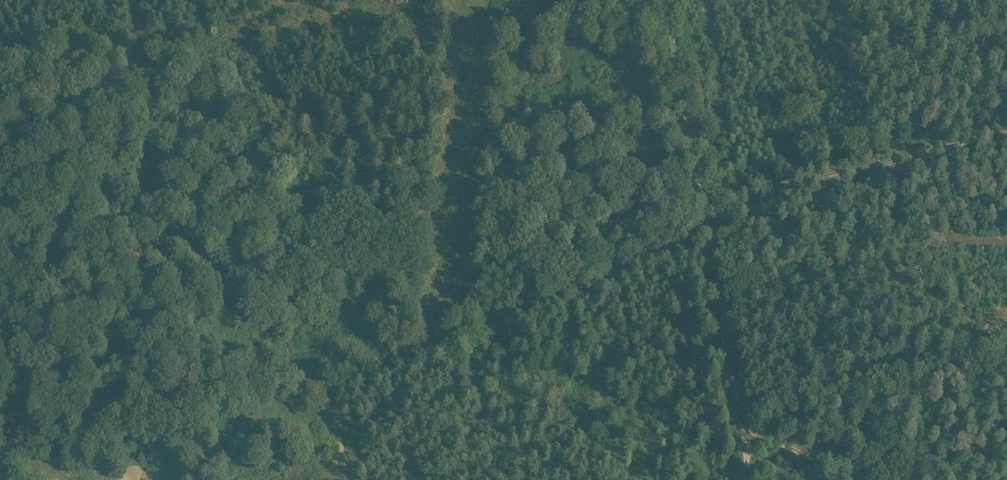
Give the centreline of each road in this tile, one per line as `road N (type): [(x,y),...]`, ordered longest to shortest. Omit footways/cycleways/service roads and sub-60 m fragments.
road 1 (track): [(710,242),(671,243),(453,344),(0,432)]
road 2 (track): [(667,0),(750,479)]
road 3 (track): [(1006,139),(704,213)]

